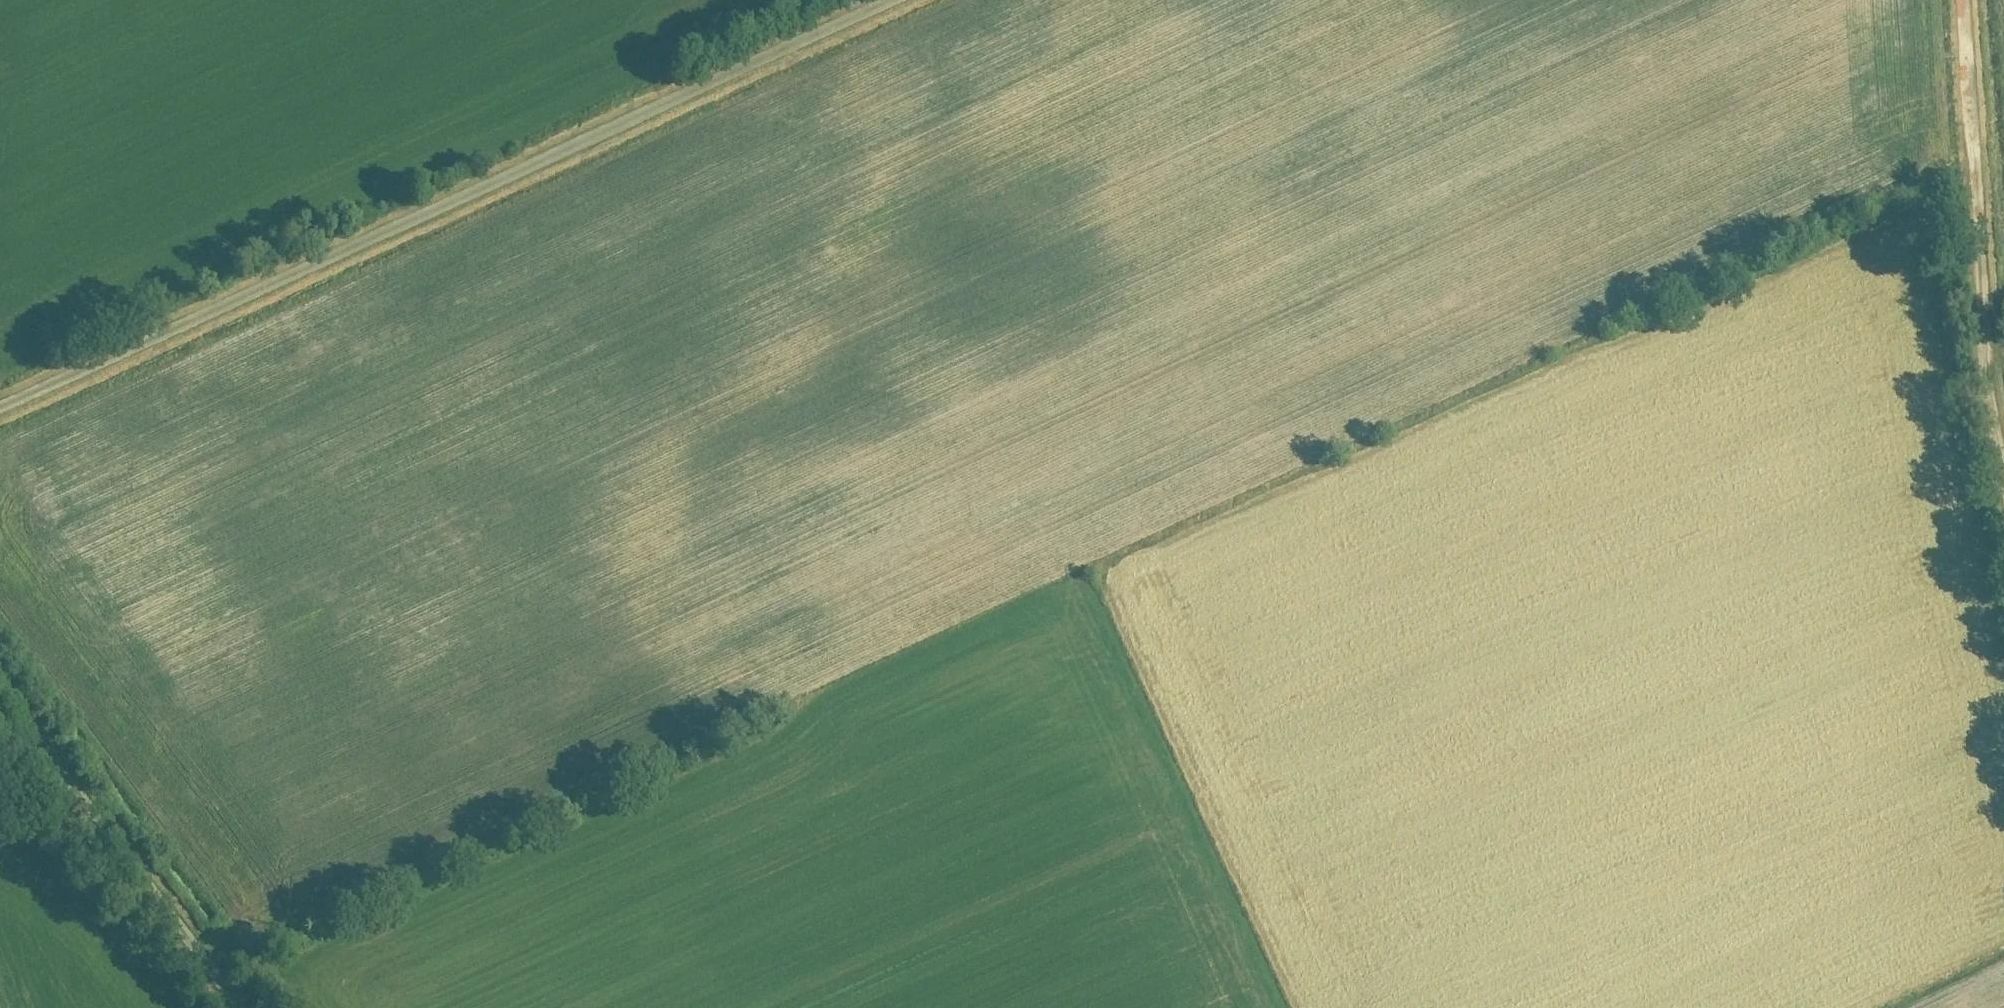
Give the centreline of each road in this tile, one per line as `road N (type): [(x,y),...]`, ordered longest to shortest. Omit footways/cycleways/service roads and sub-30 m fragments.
road 1 (residential): [(0,409),(892,0)]
road 2 (track): [(1962,0),(1985,366),(2003,454)]
road 3 (residential): [(250,1007),(0,677)]

